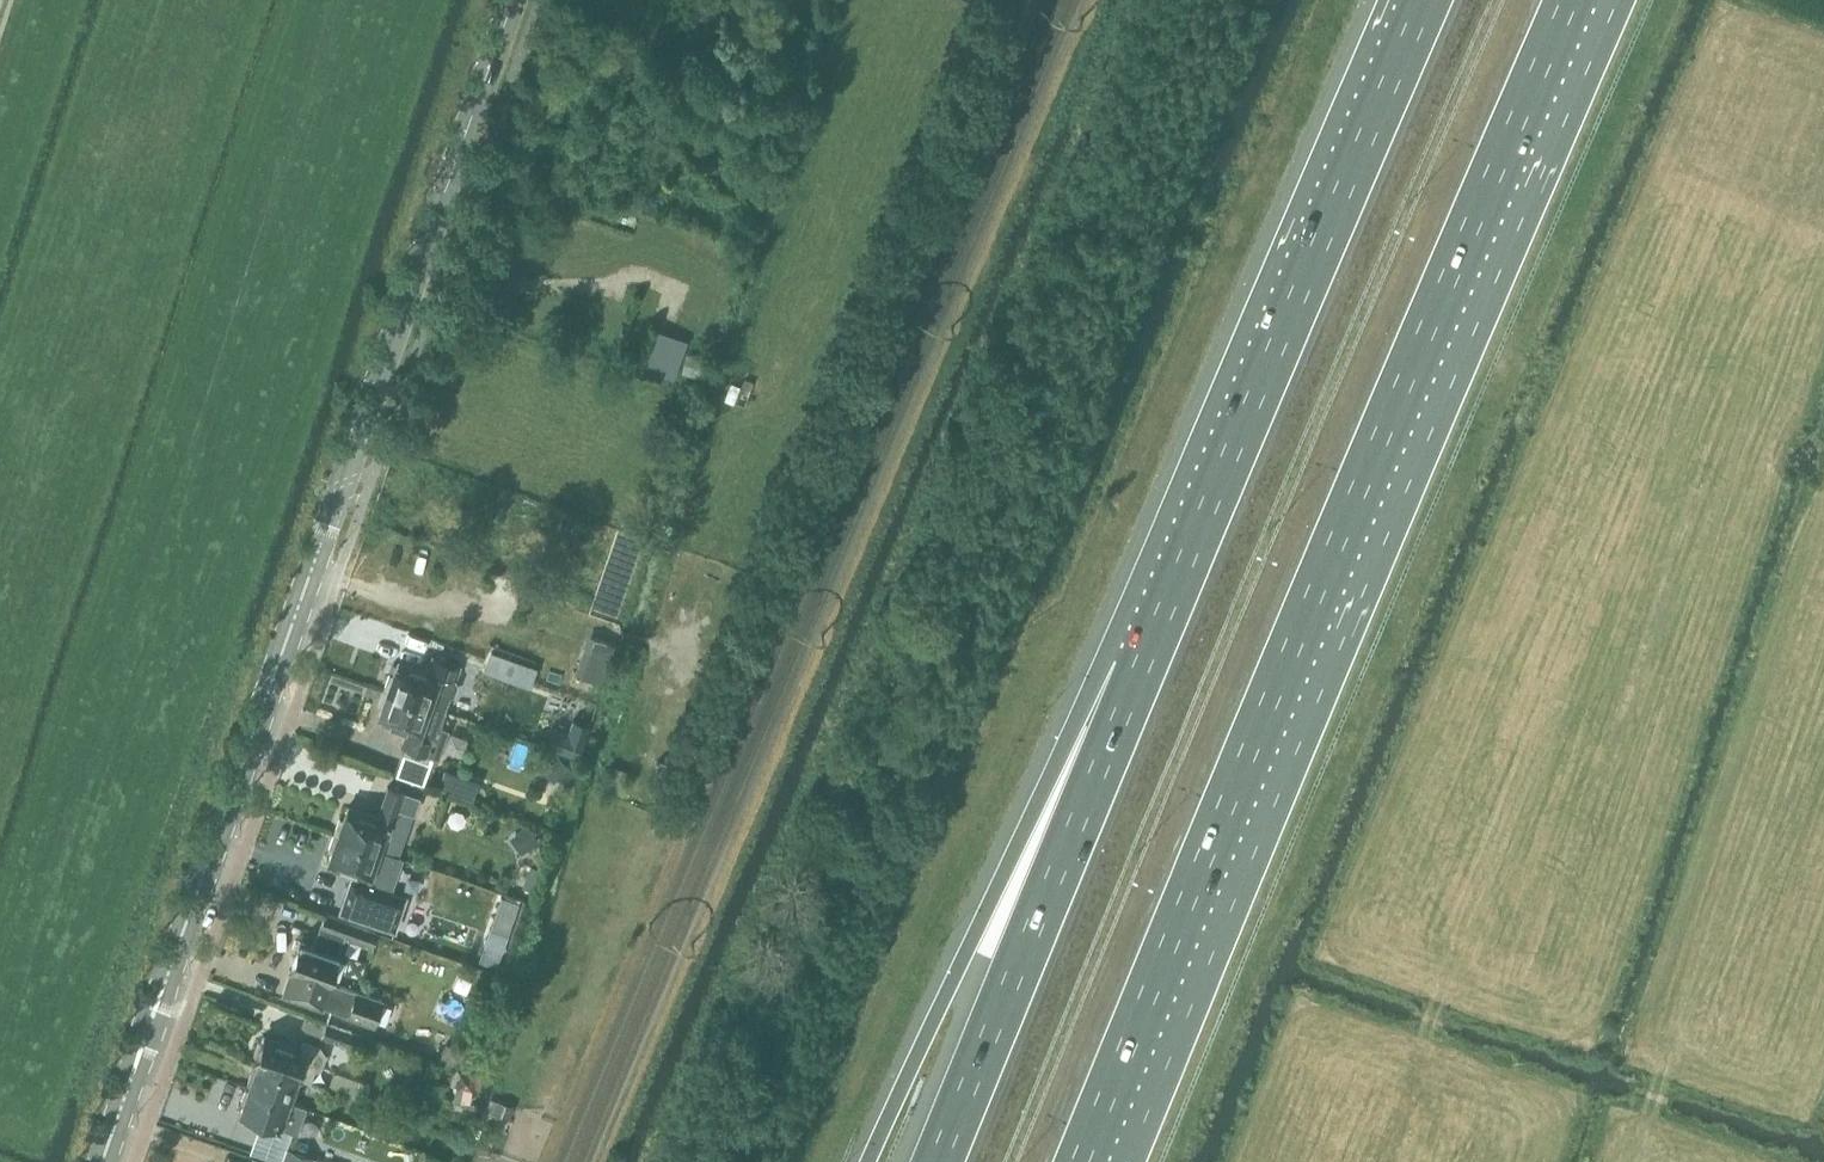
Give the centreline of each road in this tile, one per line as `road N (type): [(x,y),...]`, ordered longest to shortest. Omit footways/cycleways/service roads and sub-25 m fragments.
road 1 (motorway): [(1083,1161),(1571,0)]
road 2 (secondary): [(113,1161),(520,0)]
road 3 (motorway): [(1187,562),(1101,670),(864,1161)]
road 4 (motorway): [(1187,562),(942,1161)]
road 5 (motorway): [(1429,0),(1187,562)]

